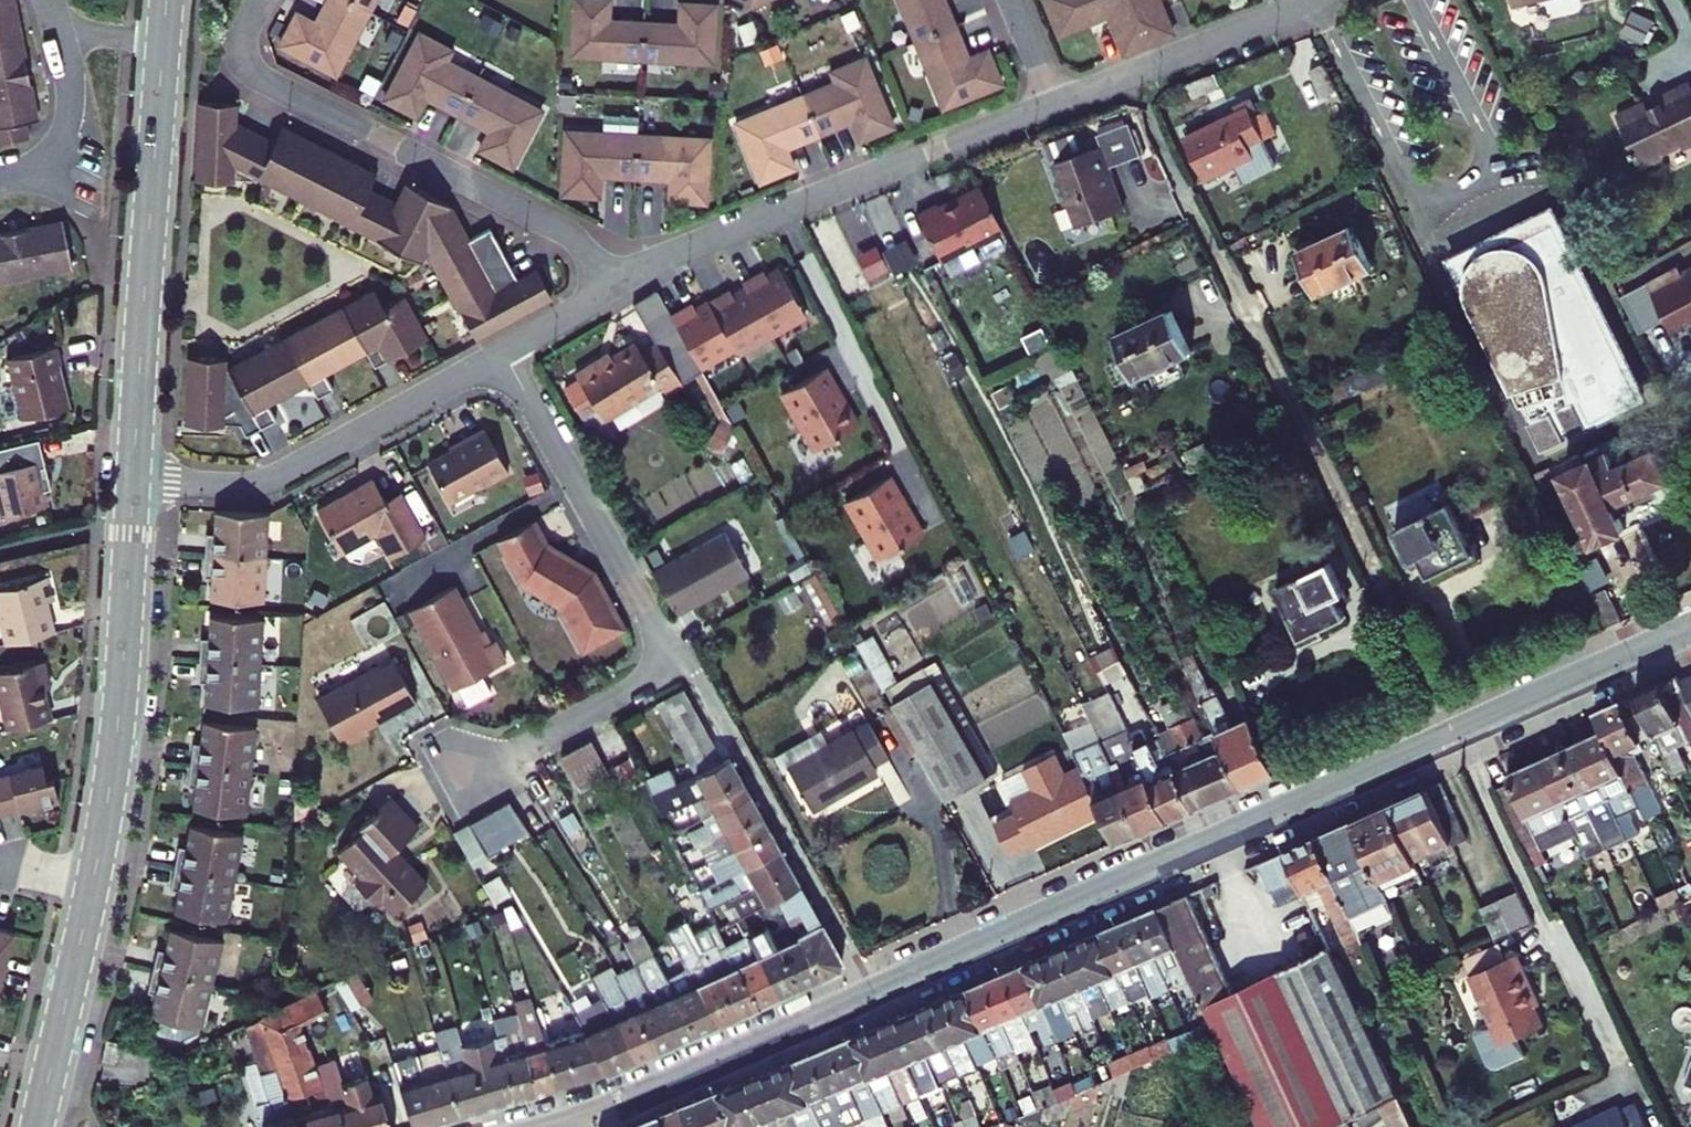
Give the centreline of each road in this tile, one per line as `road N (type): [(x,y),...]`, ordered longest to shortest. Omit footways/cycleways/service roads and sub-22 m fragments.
road 1 (residential): [(1455,734),(1135,74)]
road 2 (residential): [(1455,734),(874,994)]
road 3 (residential): [(613,291),(584,249),(556,227),(256,73),(242,47),(258,0)]
road 4 (tertiary): [(133,480),(164,42)]
road 5 (residential): [(133,480),(221,488),(269,481),(503,353)]
road 6 (residential): [(874,994),(693,669),(674,647)]
road 7 (tertiary): [(95,875),(118,733),(133,480)]
road 8 (residential): [(782,209),(956,556)]
road 9 (residential): [(874,994),(667,1085),(544,1126)]
road 10 (residential): [(674,647),(645,614),(503,353)]
road 11 (residential): [(782,209),(1055,105)]
road 12 (residential): [(455,782),(638,685),(674,647)]
road 13 (residential): [(1455,734),(1690,628)]
road 14 (tertiary): [(38,1126),(95,875)]
road 15 (residential): [(1135,74),(1316,0)]
road 16 (residential): [(613,291),(782,209)]
road 17 (residential): [(0,180),(41,161),(66,128),(72,88),(58,29)]
road 18 (residential): [(503,353),(613,291)]

